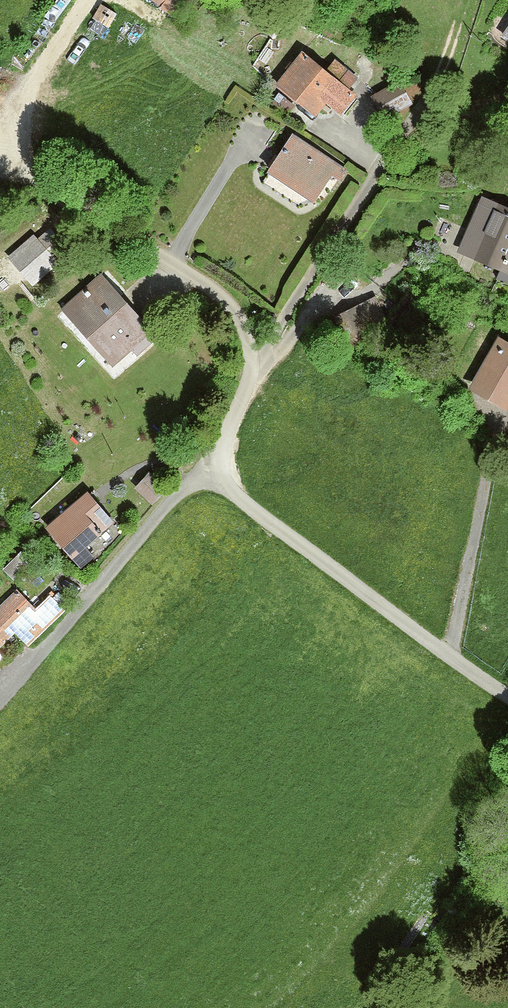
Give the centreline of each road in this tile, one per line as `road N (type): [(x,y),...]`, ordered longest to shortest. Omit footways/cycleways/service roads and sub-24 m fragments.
road 1 (residential): [(211,472),(252,373),(242,323),(226,301),(154,253),(21,175)]
road 2 (residential): [(507,698),(211,472)]
road 3 (residential): [(211,472),(187,485),(38,658)]
road 4 (track): [(0,174),(21,175),(28,90),(92,0)]

